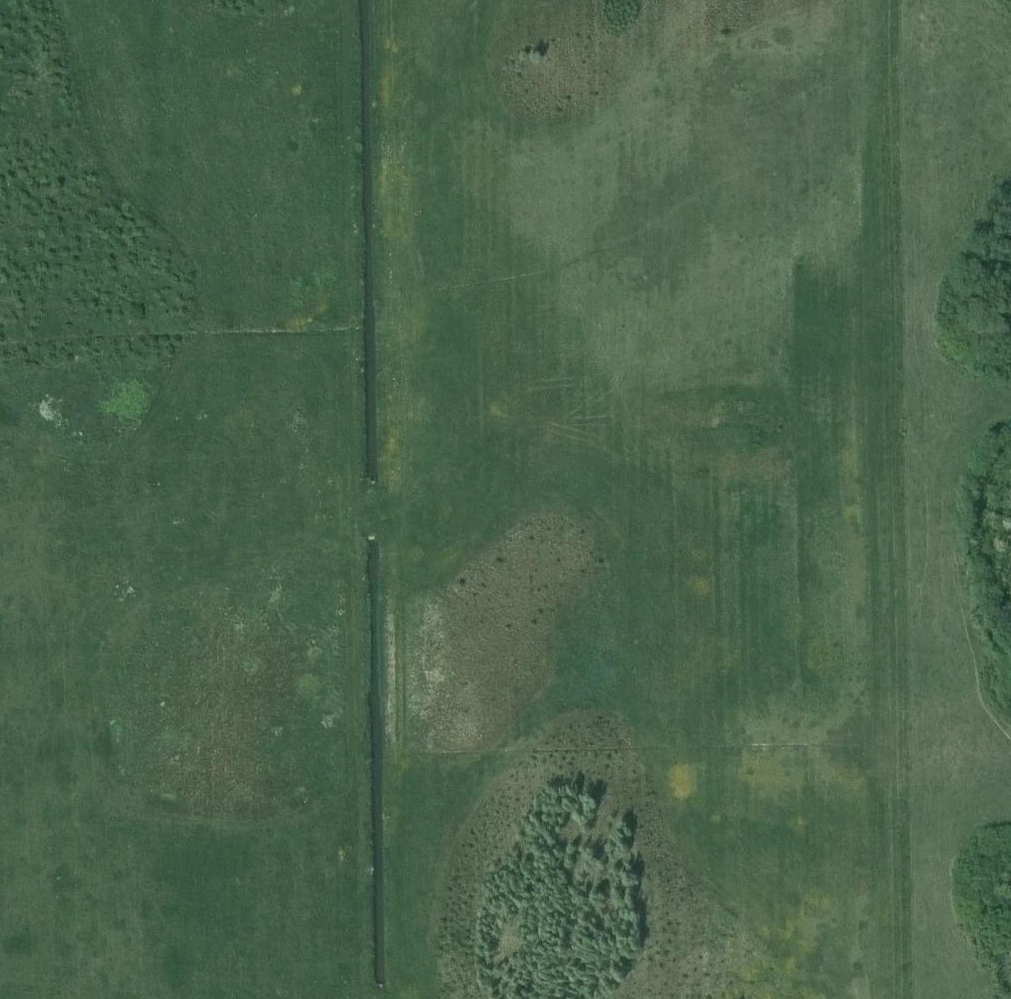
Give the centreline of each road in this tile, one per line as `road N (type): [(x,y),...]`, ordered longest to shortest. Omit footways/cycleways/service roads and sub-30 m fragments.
road 1 (track): [(1010,749),(981,715),(952,652),(937,522),(938,472),(950,449),(984,419),(1010,411)]

